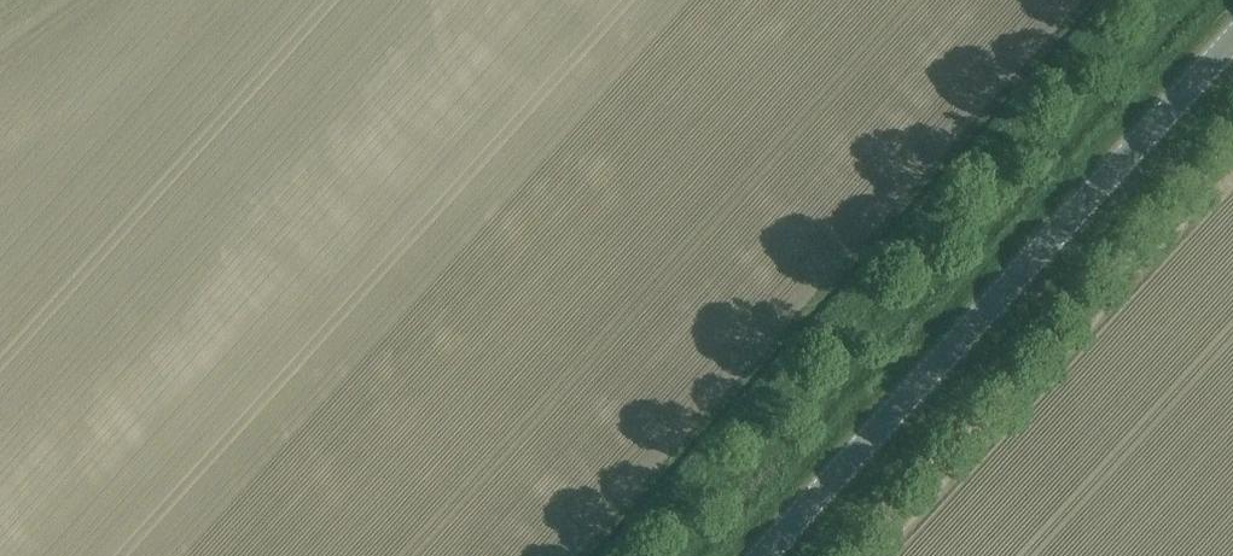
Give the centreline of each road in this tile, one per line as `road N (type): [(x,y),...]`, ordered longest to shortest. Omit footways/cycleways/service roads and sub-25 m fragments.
road 1 (unclassified): [(763,555),(1232,40)]

